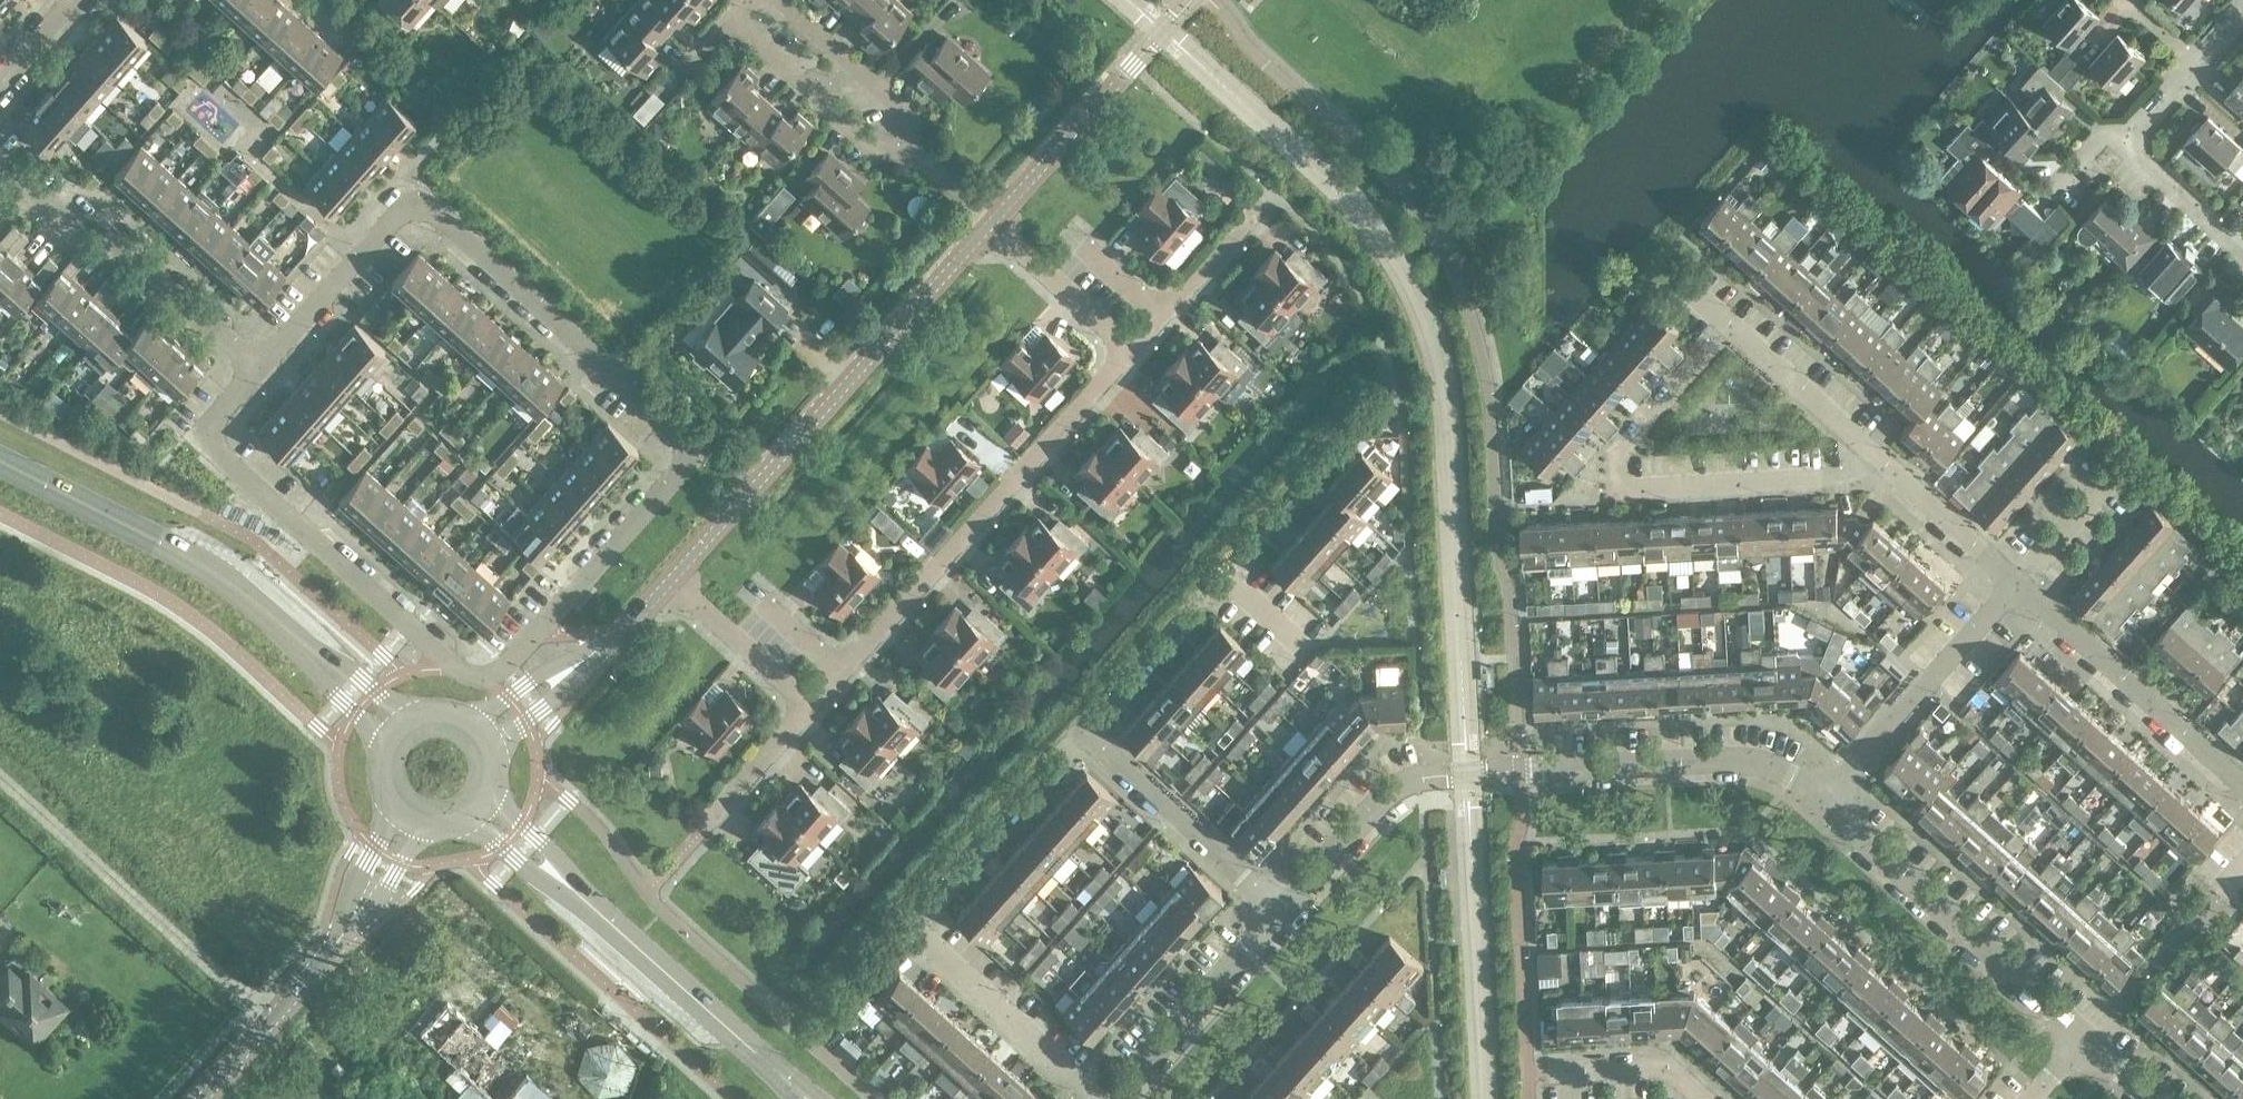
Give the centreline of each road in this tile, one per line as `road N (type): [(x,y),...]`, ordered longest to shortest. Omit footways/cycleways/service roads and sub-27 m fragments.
road 1 (residential): [(686,462),(504,669),(481,676),(452,668),(206,437),(268,366)]
road 2 (residential): [(1280,920),(1390,791),(1420,780),(1738,765),(1783,776),(1821,803)]
road 3 (residential): [(268,366),(416,202),(686,462)]
road 4 (residential): [(1099,1098),(909,926),(1084,736)]
road 5 (secondary): [(418,713),(389,706),(211,559),(0,451)]
road 6 (tertiary): [(668,583),(991,221)]
road 7 (secondary): [(0,469),(227,591),(356,713),(381,750)]
road 8 (residential): [(844,670),(1128,350)]
road 9 (residential): [(1884,468),(1729,339),(1615,457),(1618,485)]
road 10 (track): [(0,777),(272,1018)]
road 11 (residential): [(1821,803),(2084,1037)]
road 12 (residential): [(268,366),(117,238),(45,213),(0,170)]
road 13 (residential): [(2242,792),(2013,582)]
road 14 (residential): [(1084,736),(1230,581),(1301,645)]
road 15 (secondary): [(797,1090),(572,888)]
road 16 (tertiary): [(991,221),(1188,0)]
road 17 (residential): [(1821,803),(2013,582)]
road 18 (residential): [(1280,920),(1084,736)]
road 19 (residential): [(1618,485),(1884,468)]
road 20 (residential): [(1115,1098),(1280,920)]
road 21 (residential): [(726,22),(872,148),(905,145)]
road 22 (tertiary): [(200,1098),(336,942)]
road 23 (residential): [(905,145),(911,119),(778,0)]
road 24 (residential): [(668,583),(810,708)]
road 25 (residential): [(991,221),(1128,350)]
road 26 (residential): [(2013,582),(1884,468)]
road 27 (residential): [(1701,1098),(1667,1067),(1545,1073)]
road 28 (residential): [(2242,250),(2120,143)]
road 29 (residential): [(1163,311),(1269,198)]
road 30 (residential): [(707,821),(810,708)]
road 31 (tertiary): [(389,801),(385,830),(336,942)]
road 32 (tertiary): [(336,942),(362,919),(429,826)]
road 33 (secondary): [(457,822),(572,888)]
road 34 (residential): [(0,99),(86,0)]
road 35 (tertiary): [(583,660),(539,674),(469,720)]
road 36 (secondary): [(572,888),(551,851),(489,790)]
road 37 (tertiary): [(491,750),(583,660)]

